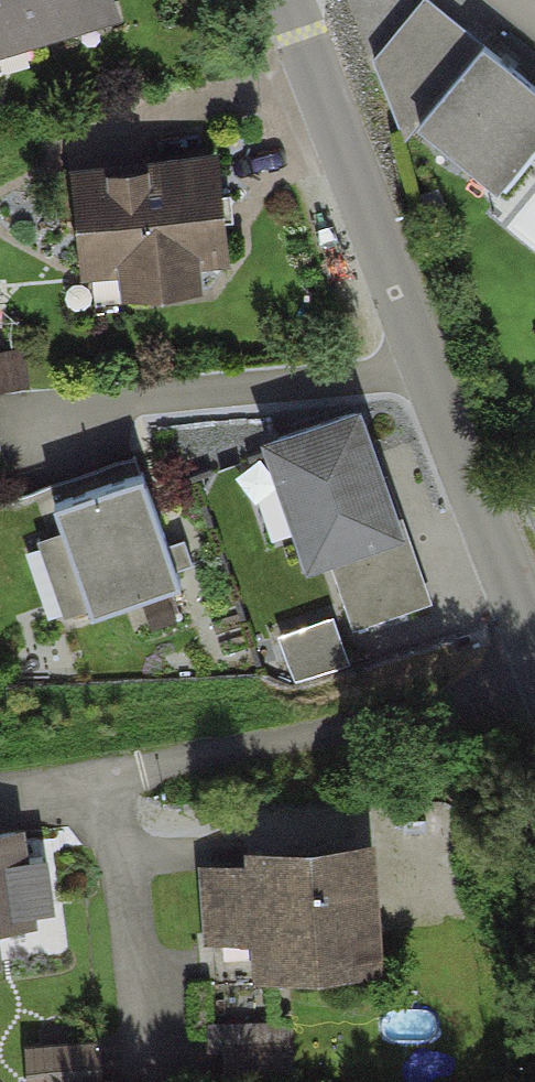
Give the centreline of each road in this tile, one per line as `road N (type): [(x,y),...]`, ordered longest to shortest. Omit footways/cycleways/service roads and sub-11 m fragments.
road 1 (residential): [(534,647),(291,0)]
road 2 (residential): [(534,691),(0,793)]

